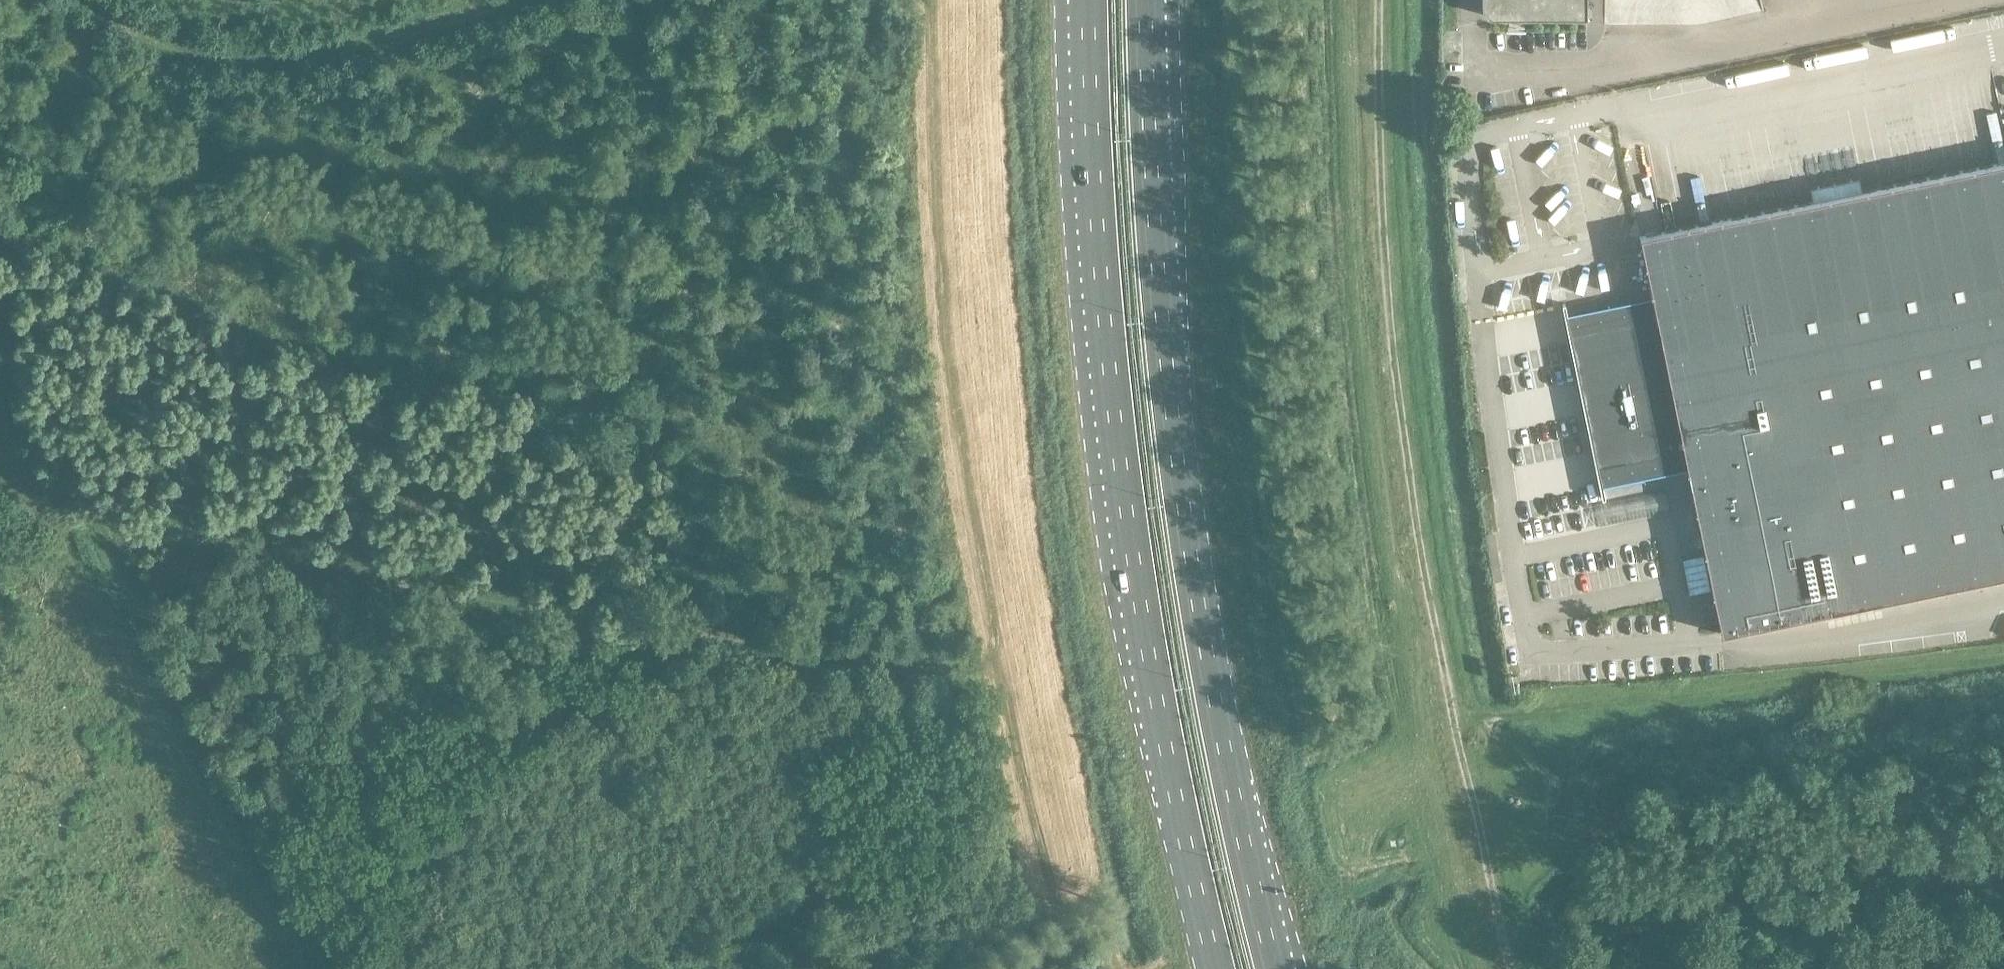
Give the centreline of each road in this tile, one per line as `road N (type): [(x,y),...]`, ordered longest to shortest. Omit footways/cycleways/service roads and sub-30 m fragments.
road 1 (track): [(1379,0),(1380,192),(1405,445),(1445,705),(1510,968)]
road 2 (trunk): [(1278,968),(1237,813),(1194,589),(1161,321),(1149,0)]
road 3 (trunk): [(1087,0),(1094,216),(1113,414),(1152,688),(1213,968)]

